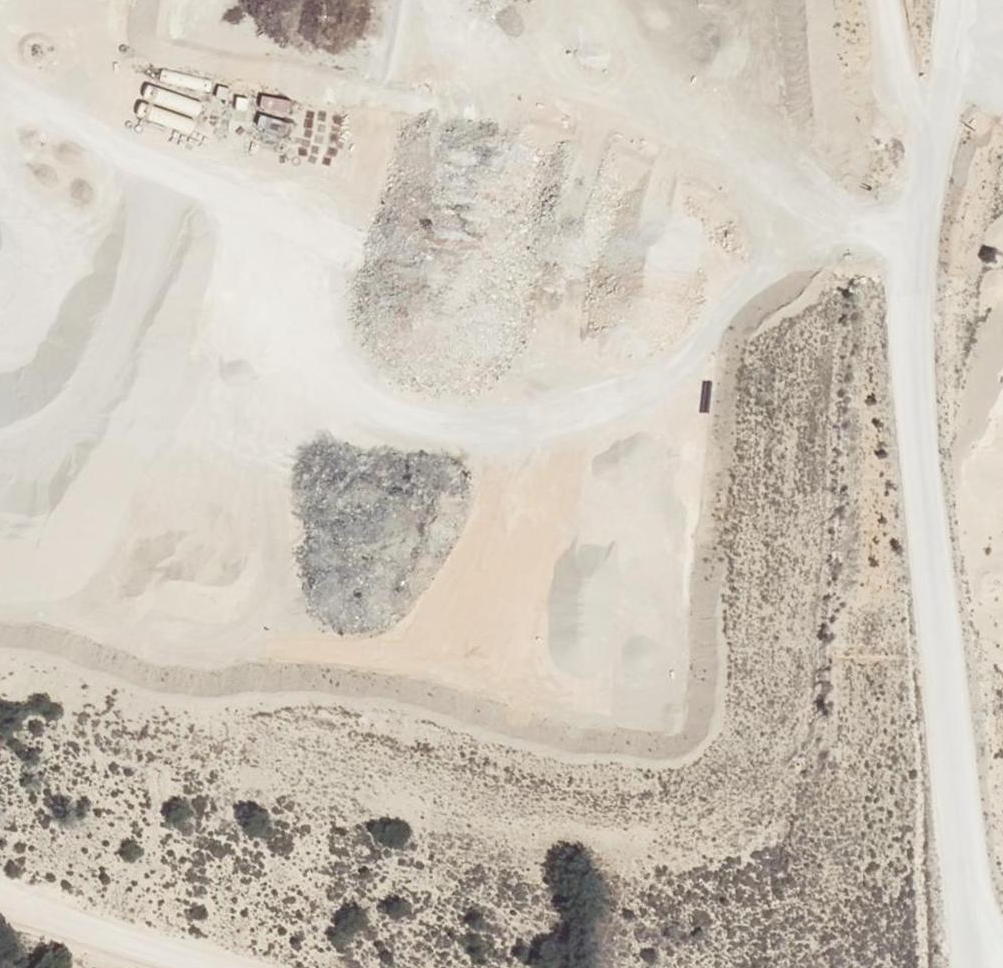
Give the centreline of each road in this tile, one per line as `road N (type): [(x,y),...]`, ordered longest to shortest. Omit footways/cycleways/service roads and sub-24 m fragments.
road 1 (track): [(968,967),(906,263),(946,96),(959,0)]
road 2 (track): [(911,245),(766,159),(636,105),(467,60),(142,0)]
road 3 (track): [(217,967),(0,905)]

